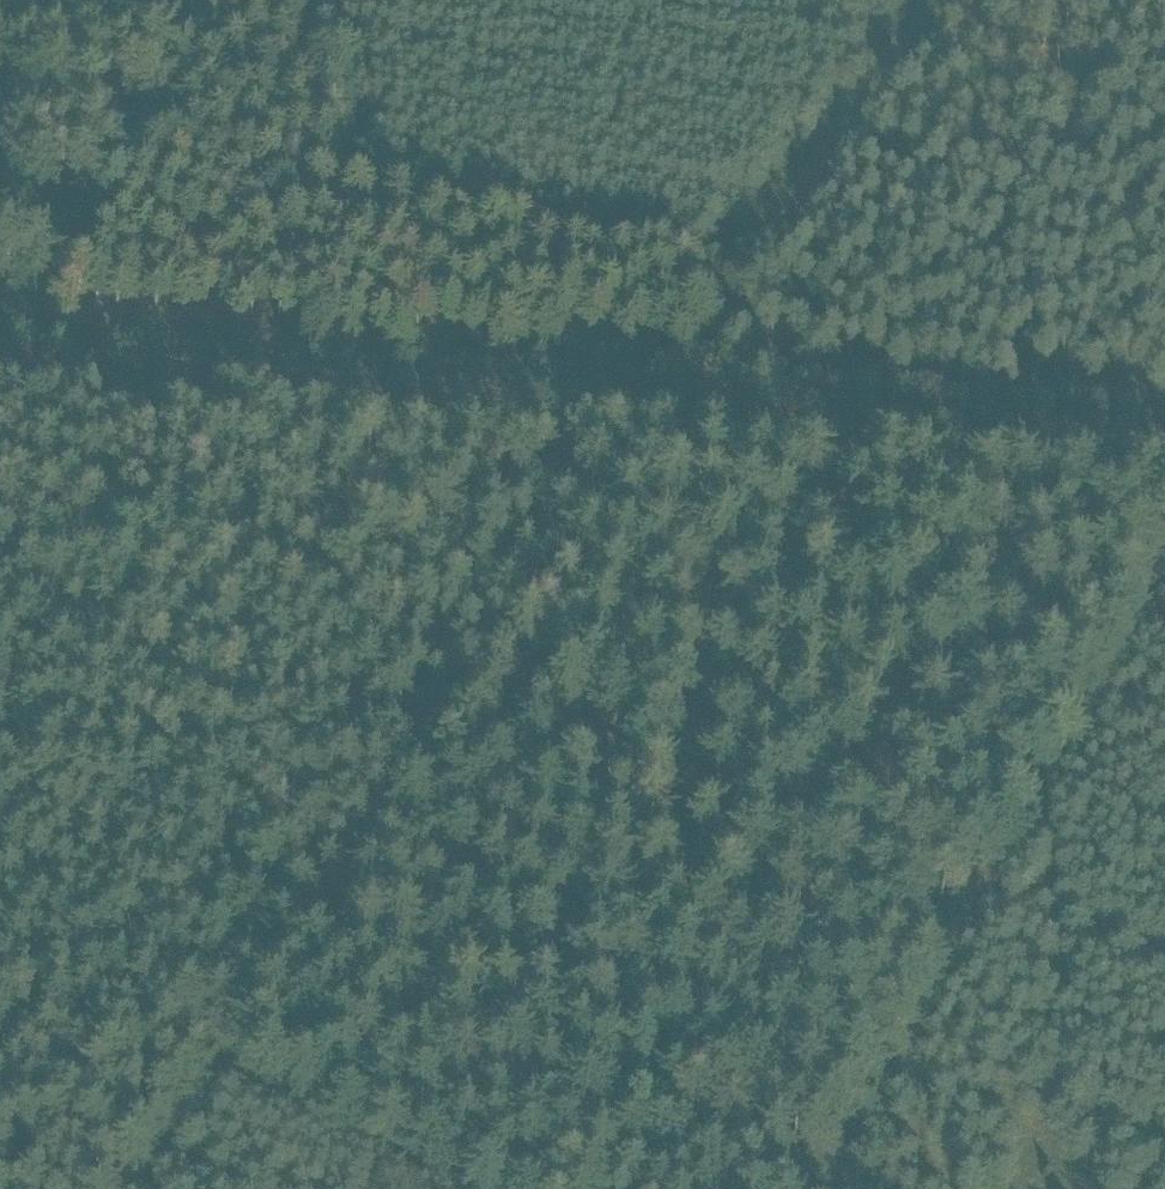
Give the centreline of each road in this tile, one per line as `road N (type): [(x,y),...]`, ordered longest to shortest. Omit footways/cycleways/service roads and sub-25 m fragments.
road 1 (track): [(129,1188),(680,396),(937,0)]
road 2 (track): [(0,349),(1164,430)]

